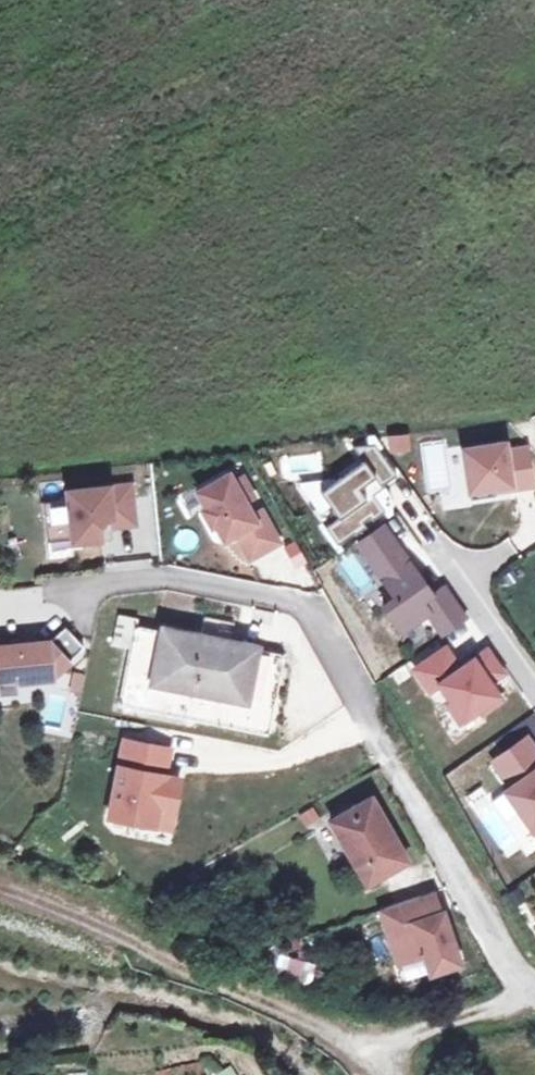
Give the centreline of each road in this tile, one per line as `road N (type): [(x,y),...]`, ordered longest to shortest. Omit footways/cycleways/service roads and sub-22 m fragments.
road 1 (residential): [(534,989),(512,969),(460,888),(309,615),(172,586),(53,597)]
road 2 (unclassified): [(371,1058),(534,1002)]
road 3 (residential): [(534,683),(446,565)]

